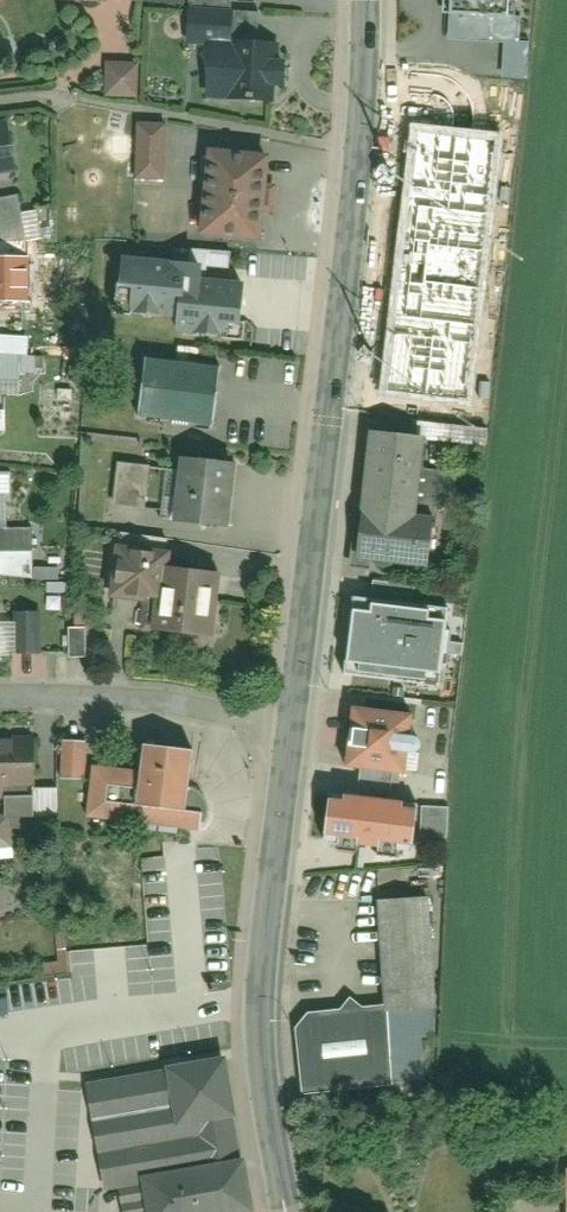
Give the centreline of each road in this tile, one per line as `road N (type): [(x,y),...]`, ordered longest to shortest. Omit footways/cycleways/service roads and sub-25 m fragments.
road 1 (tertiary): [(290,728),(357,153),(361,0)]
road 2 (tertiary): [(287,1211),(260,1020),(290,728)]
road 3 (unclassified): [(0,699),(142,703),(290,728)]

